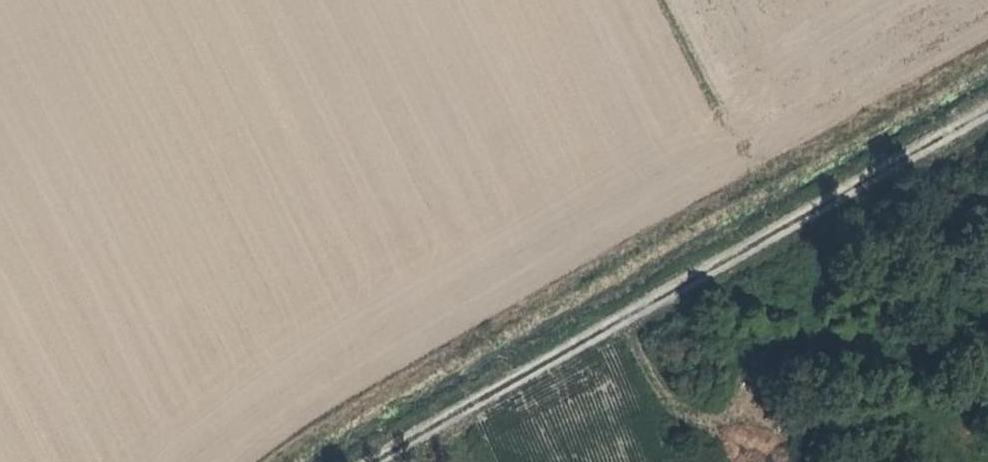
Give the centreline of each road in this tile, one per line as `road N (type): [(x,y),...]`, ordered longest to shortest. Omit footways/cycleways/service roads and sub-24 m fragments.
road 1 (track): [(383,461),(987,114)]

